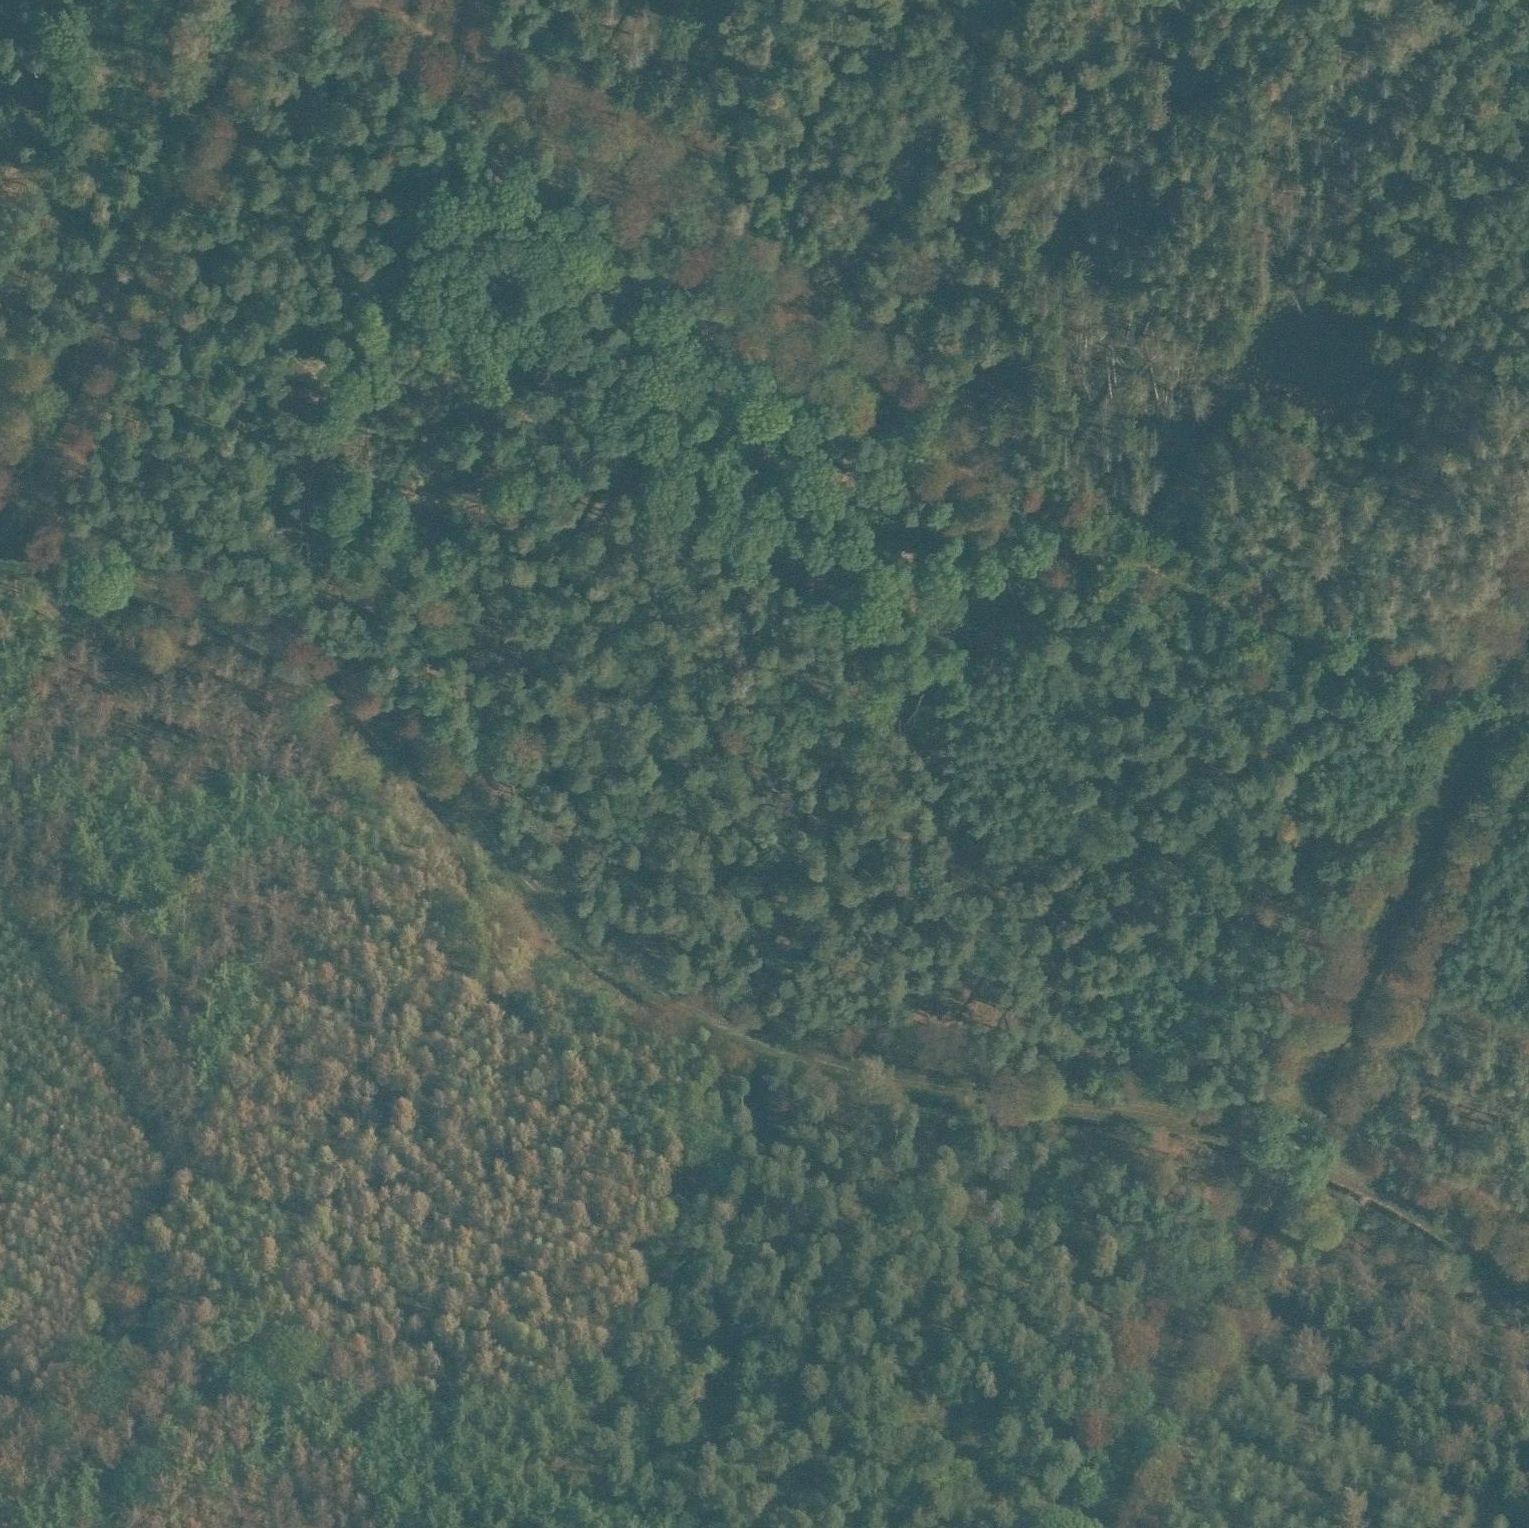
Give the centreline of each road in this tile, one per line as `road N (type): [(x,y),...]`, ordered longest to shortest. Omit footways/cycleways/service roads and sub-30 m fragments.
road 1 (track): [(1528,1274),(1425,1206),(1164,1108),(849,1070),(688,1014),(597,956),(398,756),(252,634),(0,557)]
road 2 (track): [(1528,626),(1495,694),(989,472),(619,157),(394,0)]
road 3 (track): [(244,0),(0,514)]

